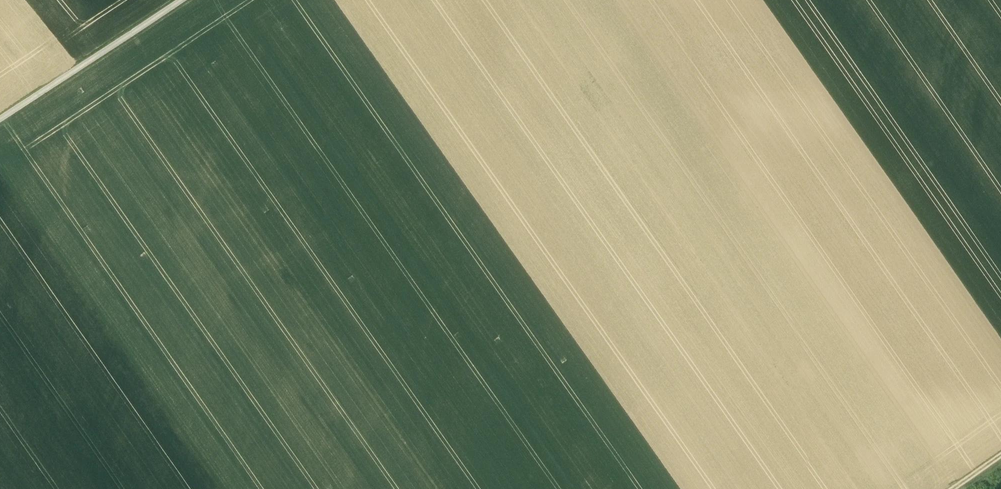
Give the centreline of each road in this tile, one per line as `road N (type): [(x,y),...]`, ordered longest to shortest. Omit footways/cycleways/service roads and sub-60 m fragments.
road 1 (track): [(184,0),(0,118)]

